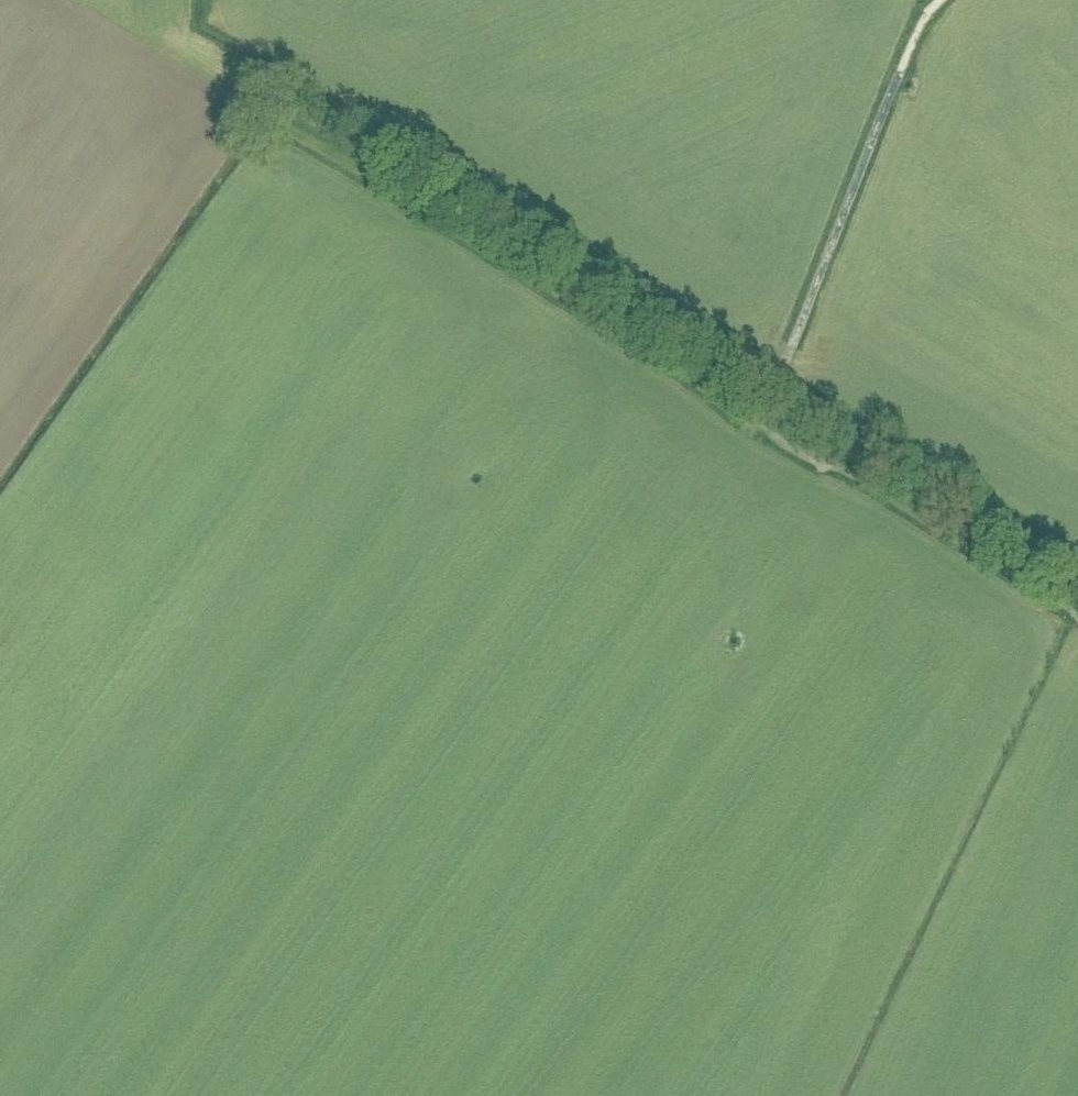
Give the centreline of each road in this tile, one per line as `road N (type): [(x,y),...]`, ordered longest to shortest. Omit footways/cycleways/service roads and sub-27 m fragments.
road 1 (track): [(947,0),(927,15),(764,409)]

